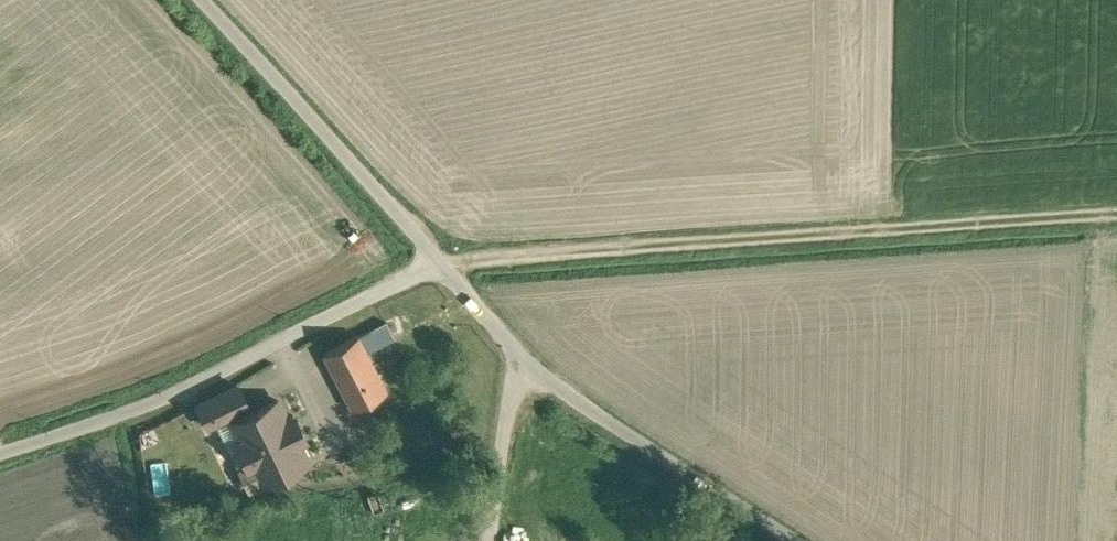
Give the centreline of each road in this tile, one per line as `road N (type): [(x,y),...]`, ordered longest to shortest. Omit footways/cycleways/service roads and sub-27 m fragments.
road 1 (track): [(438,266),(1116,220)]
road 2 (unclassified): [(438,266),(134,414),(0,456)]
road 3 (unclassified): [(786,540),(523,368),(438,266)]
road 4 (unclassified): [(438,266),(195,0)]

